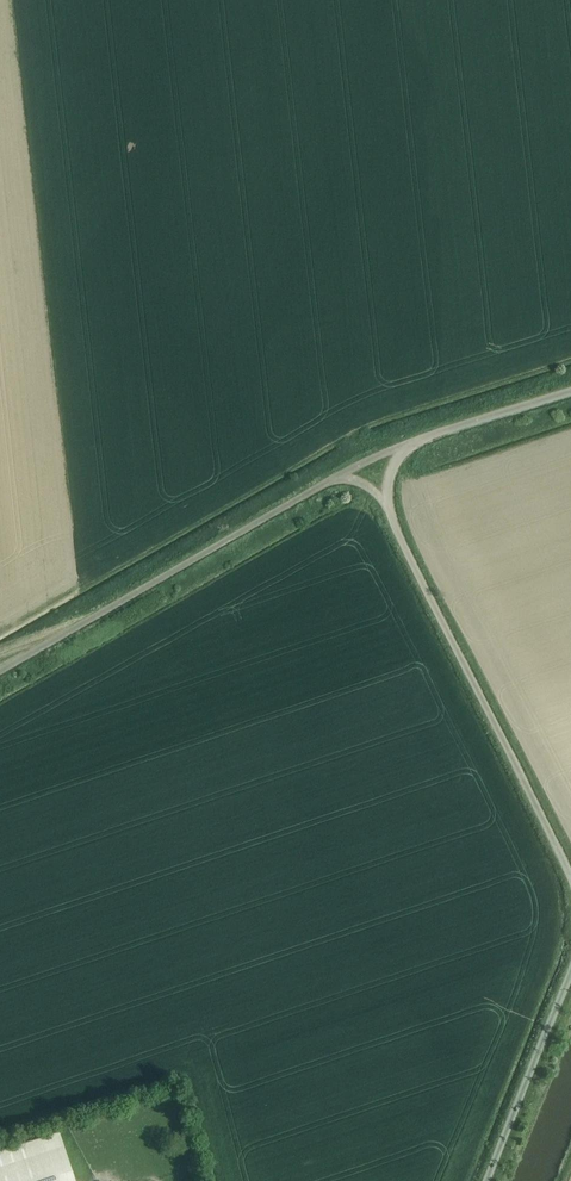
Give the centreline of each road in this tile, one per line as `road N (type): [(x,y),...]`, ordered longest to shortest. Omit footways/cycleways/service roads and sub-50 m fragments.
road 1 (unclassified): [(570,880),(383,497)]
road 2 (unclassified): [(0,669),(341,475)]
road 3 (unclassified): [(489,1180),(570,979)]
road 4 (unclassified): [(398,448),(570,390)]

